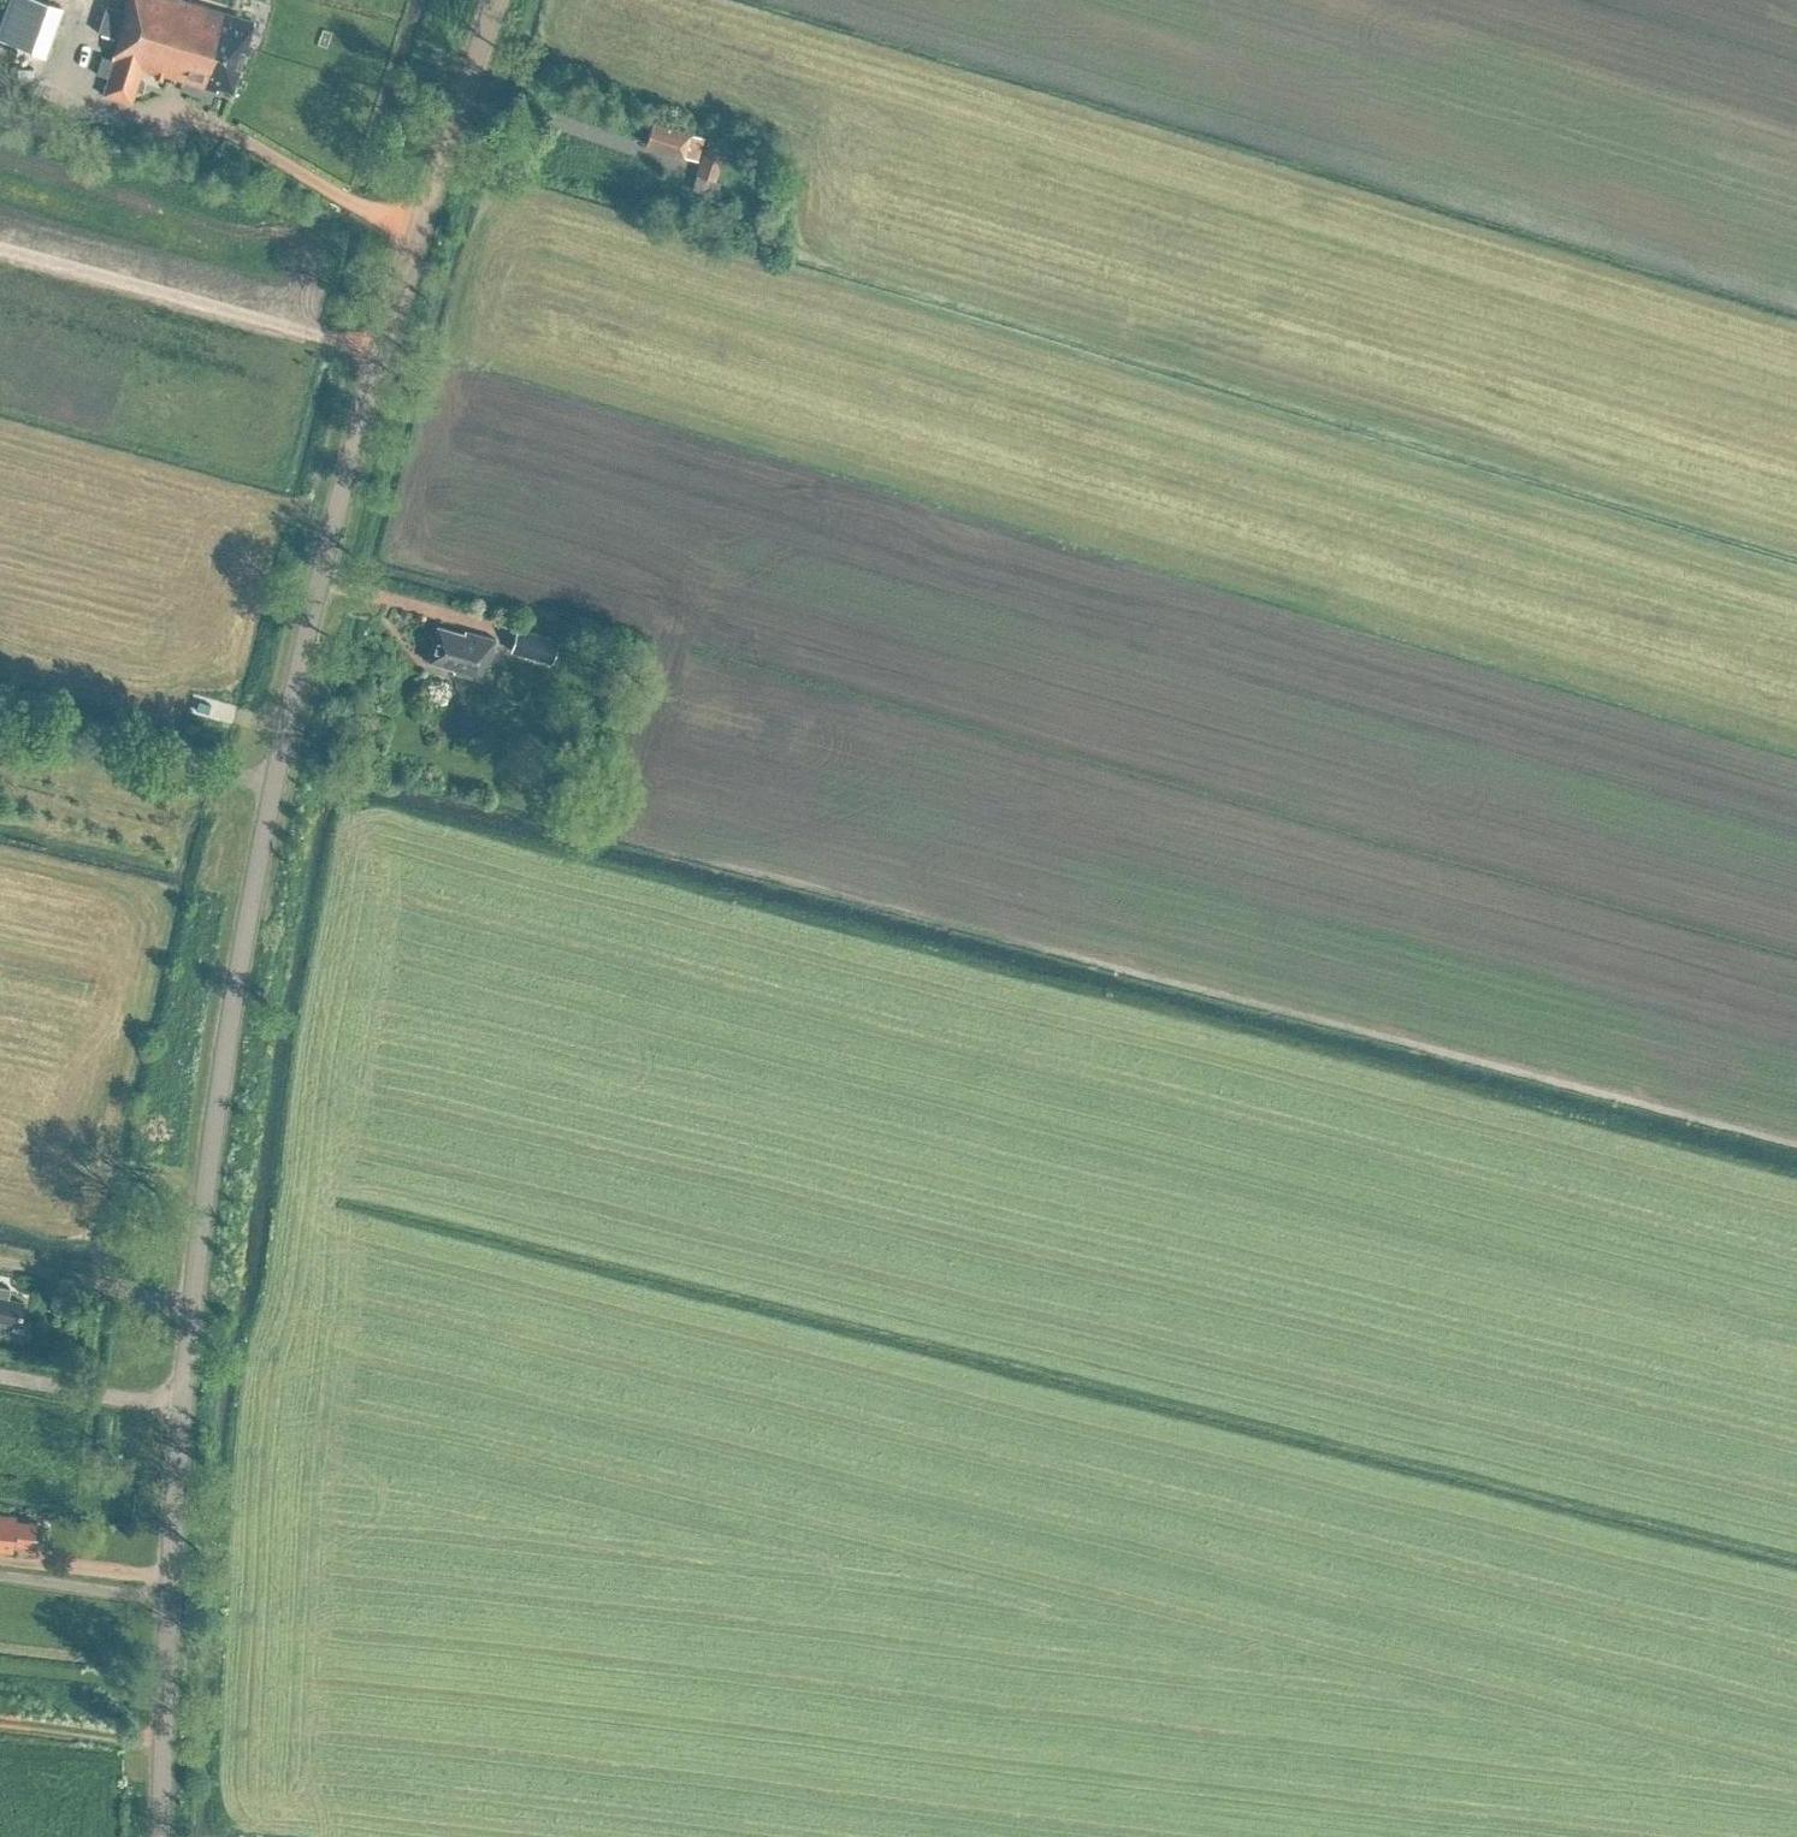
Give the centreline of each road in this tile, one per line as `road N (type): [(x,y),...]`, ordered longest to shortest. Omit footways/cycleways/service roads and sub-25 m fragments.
road 1 (unclassified): [(159,1836),(182,1406),(215,1118),(249,912),(356,431),(493,0)]
road 2 (track): [(162,1736),(0,1718)]

